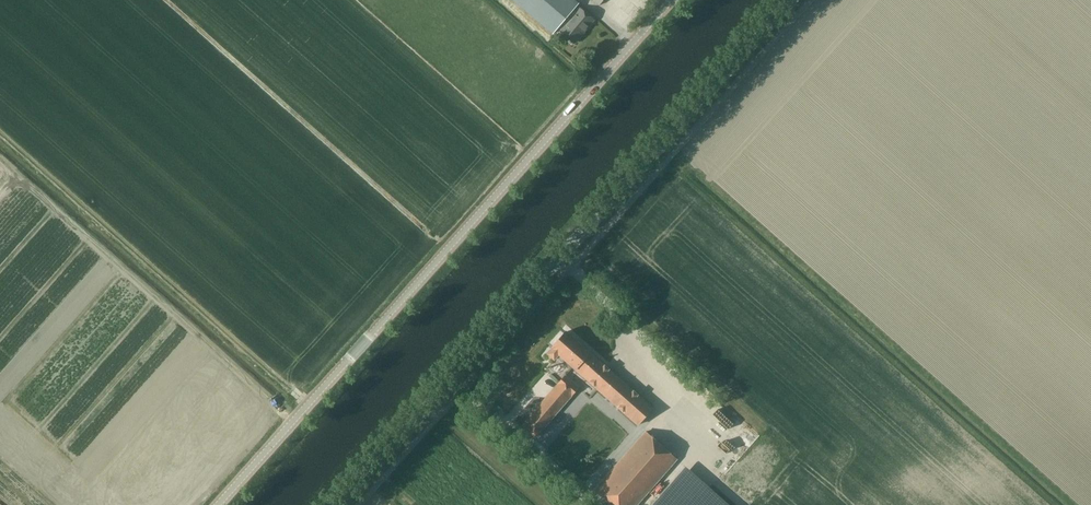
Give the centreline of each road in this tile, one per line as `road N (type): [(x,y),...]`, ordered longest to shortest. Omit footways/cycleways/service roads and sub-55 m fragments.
road 1 (tertiary): [(672,0),(217,504)]
road 2 (secondary): [(340,504),(790,0)]

